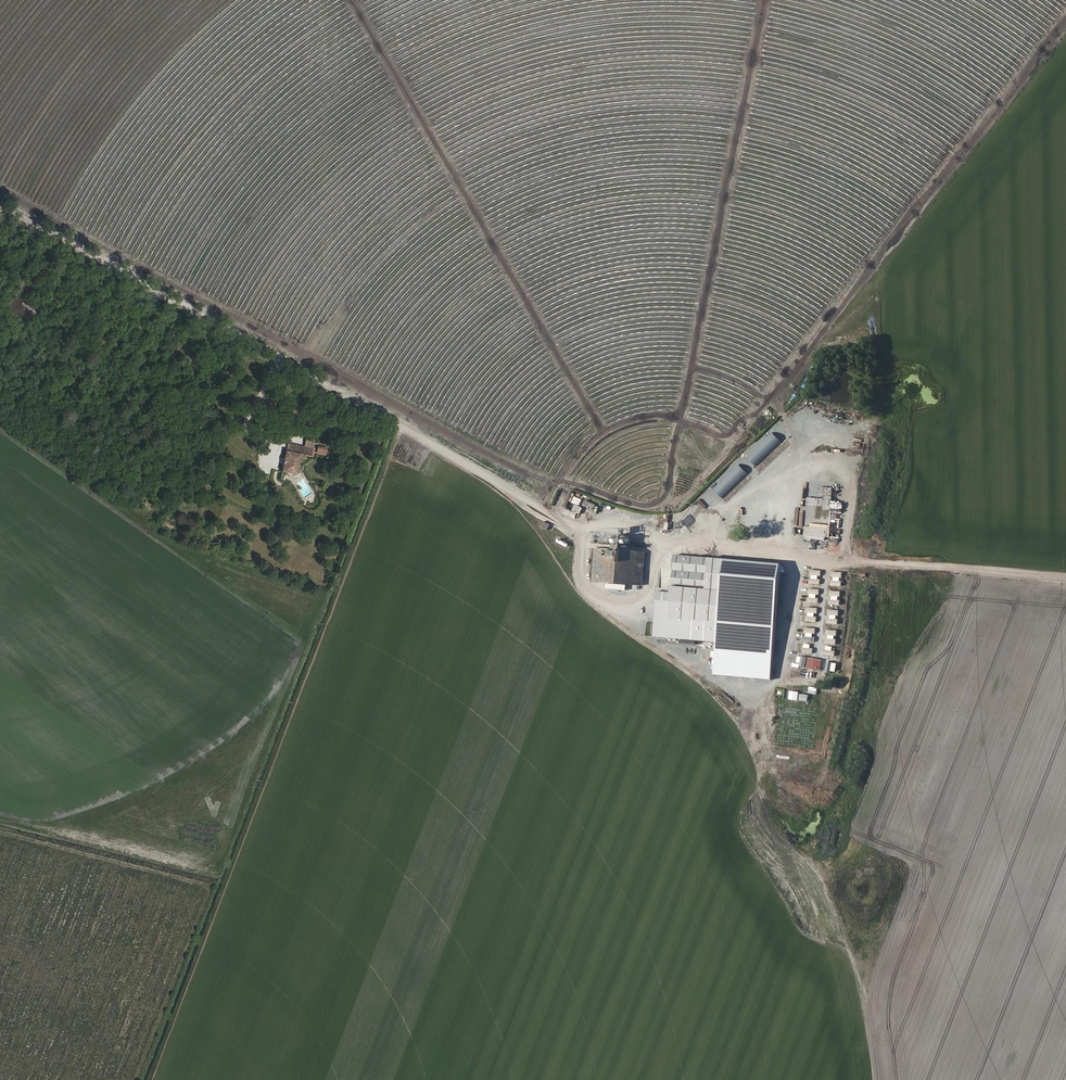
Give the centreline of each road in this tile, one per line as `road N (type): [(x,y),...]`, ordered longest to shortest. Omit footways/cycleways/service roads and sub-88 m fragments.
road 1 (track): [(1065,579),(592,538),(0,204)]
road 2 (track): [(545,512),(558,481),(569,477),(624,492),(634,485),(638,0)]

